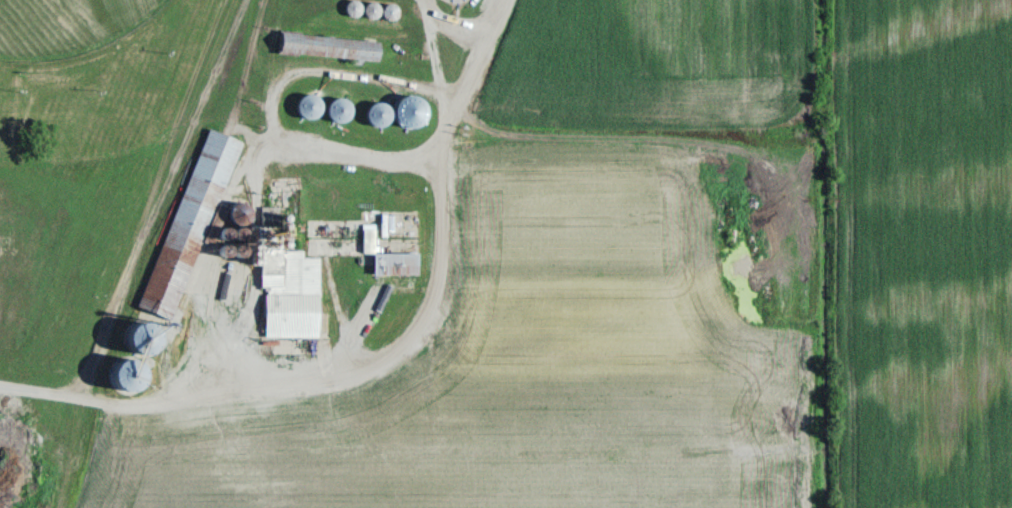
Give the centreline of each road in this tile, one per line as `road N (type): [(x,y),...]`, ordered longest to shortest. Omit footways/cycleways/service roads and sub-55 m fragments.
road 1 (residential): [(0,387),(124,409),(229,404),(354,380),(401,355),(442,303),(450,229),(438,152),(504,0)]

